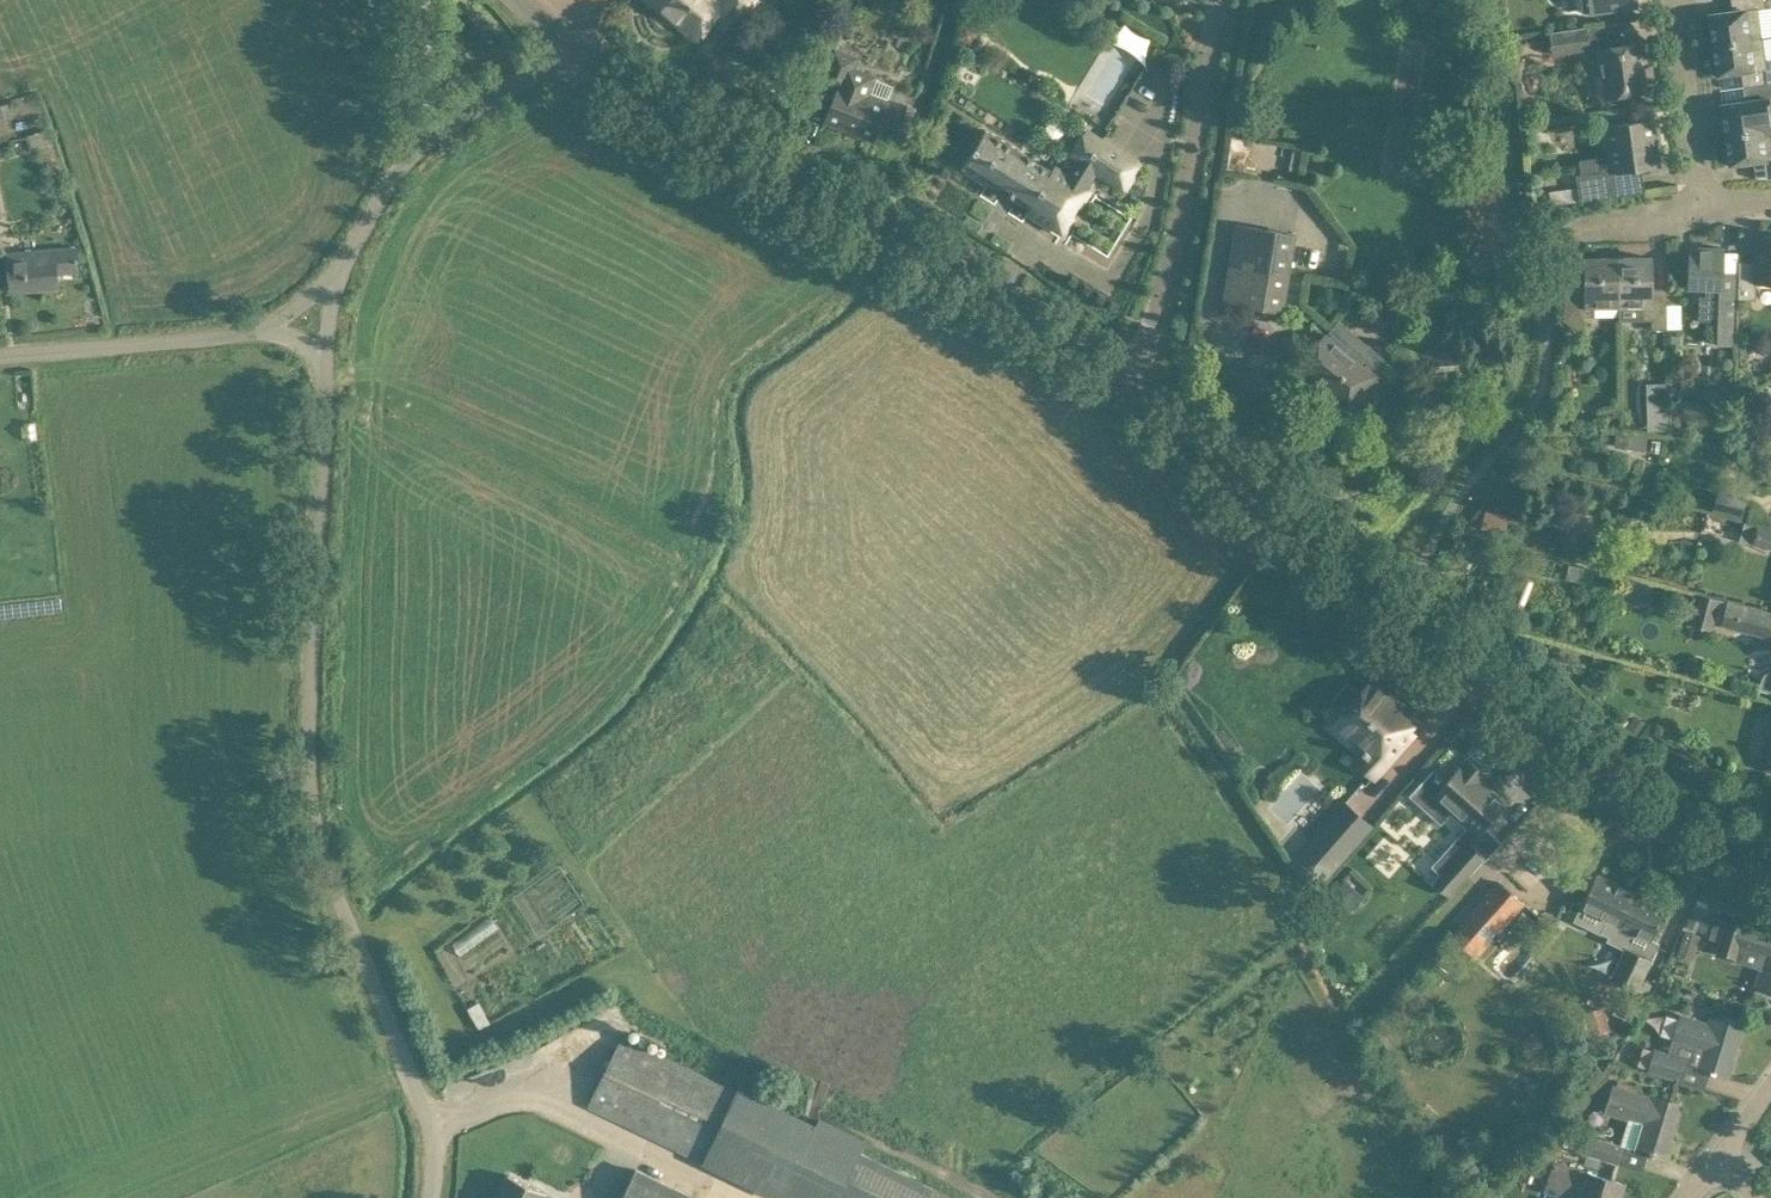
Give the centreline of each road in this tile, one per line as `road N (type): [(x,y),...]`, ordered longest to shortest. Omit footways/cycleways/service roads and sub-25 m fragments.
road 1 (unclassified): [(1380,605),(1126,383),(951,261),(584,49)]
road 2 (unclassified): [(429,1197),(435,1165),(425,1101),(322,860),(302,779),(324,369)]
road 3 (residential): [(1770,875),(1670,831),(1600,785),(1380,605)]
road 4 (unclassified): [(0,356),(259,333)]
road 5 (residential): [(1708,206),(1673,0)]
road 6 (unclassified): [(410,151),(584,49)]
road 7 (unclassified): [(417,0),(410,151)]
road 8 (residential): [(1566,231),(1708,206)]
road 9 (unclassified): [(344,260),(410,151)]

